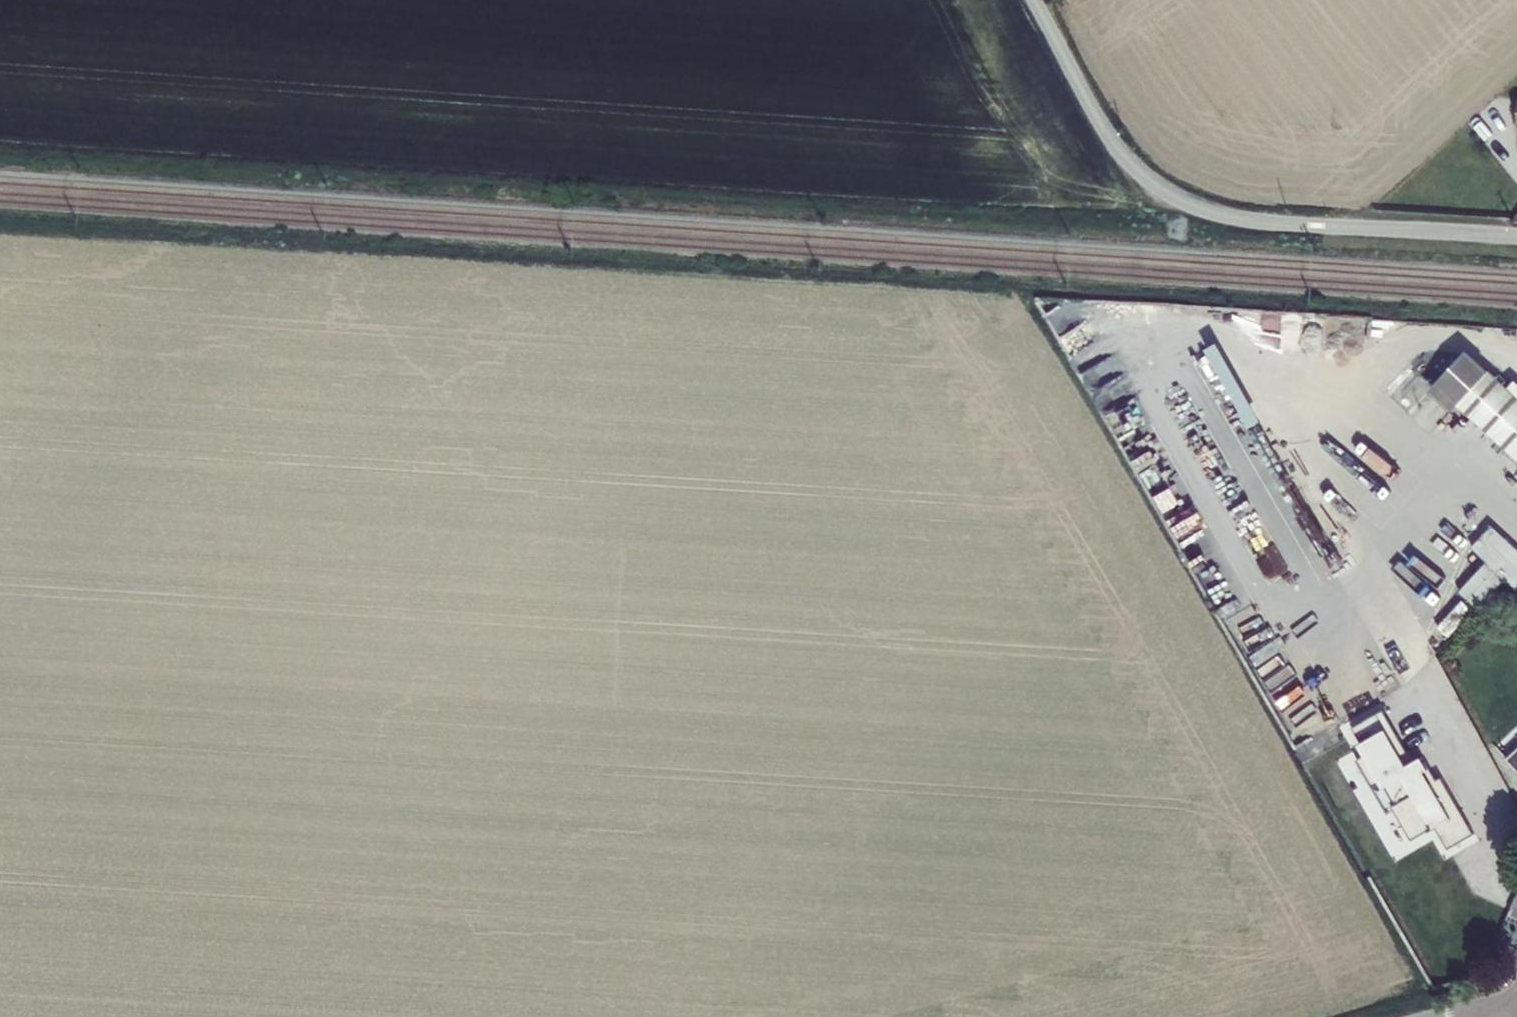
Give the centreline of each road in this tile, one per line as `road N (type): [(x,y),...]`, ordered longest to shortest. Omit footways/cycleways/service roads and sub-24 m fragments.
road 1 (unclassified): [(1033,0),(1104,134),(1166,198),(1213,215),(1280,225),(1516,238)]

